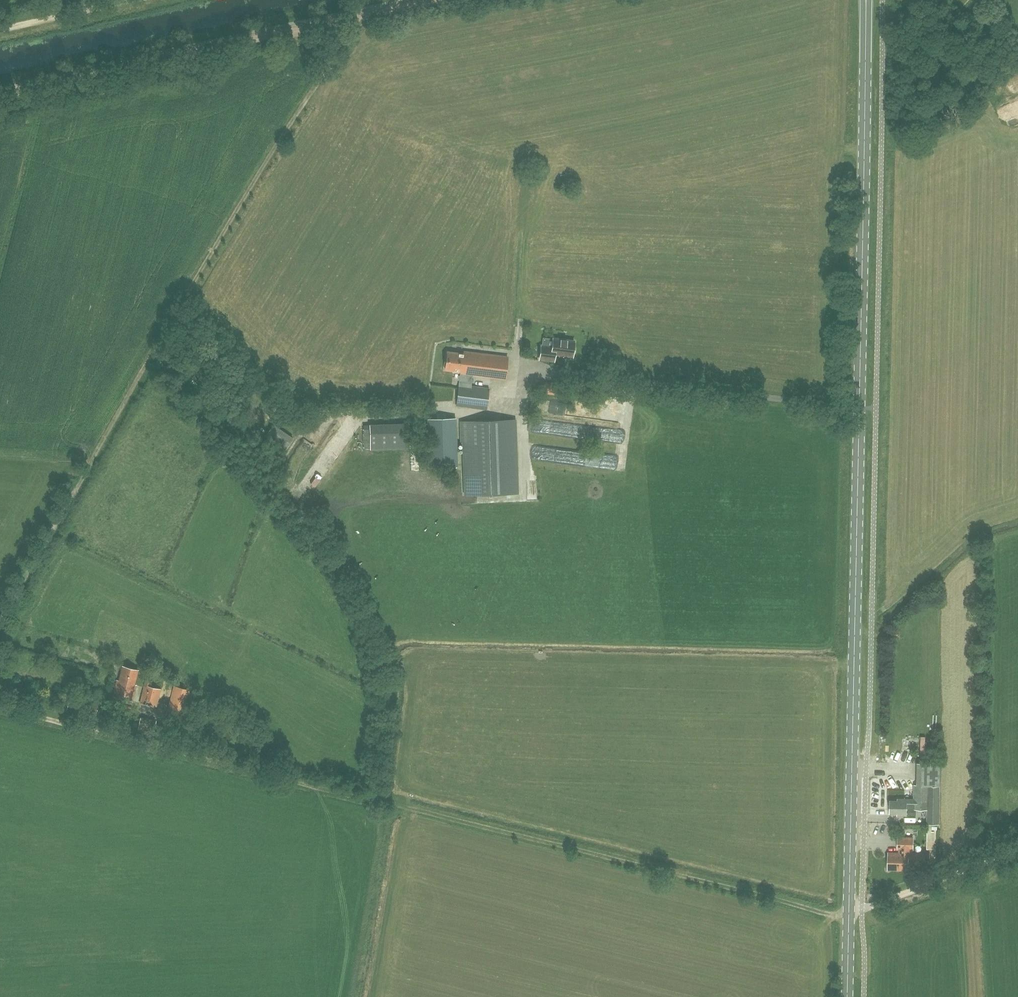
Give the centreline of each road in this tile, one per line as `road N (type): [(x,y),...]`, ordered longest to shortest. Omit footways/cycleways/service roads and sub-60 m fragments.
road 1 (track): [(0,706),(836,915),(1017,850)]
road 2 (secondary): [(849,996),(867,23)]
road 3 (track): [(0,614),(184,296),(365,8)]
road 4 (track): [(0,93),(436,0)]
road 5 (track): [(0,29),(132,0)]

